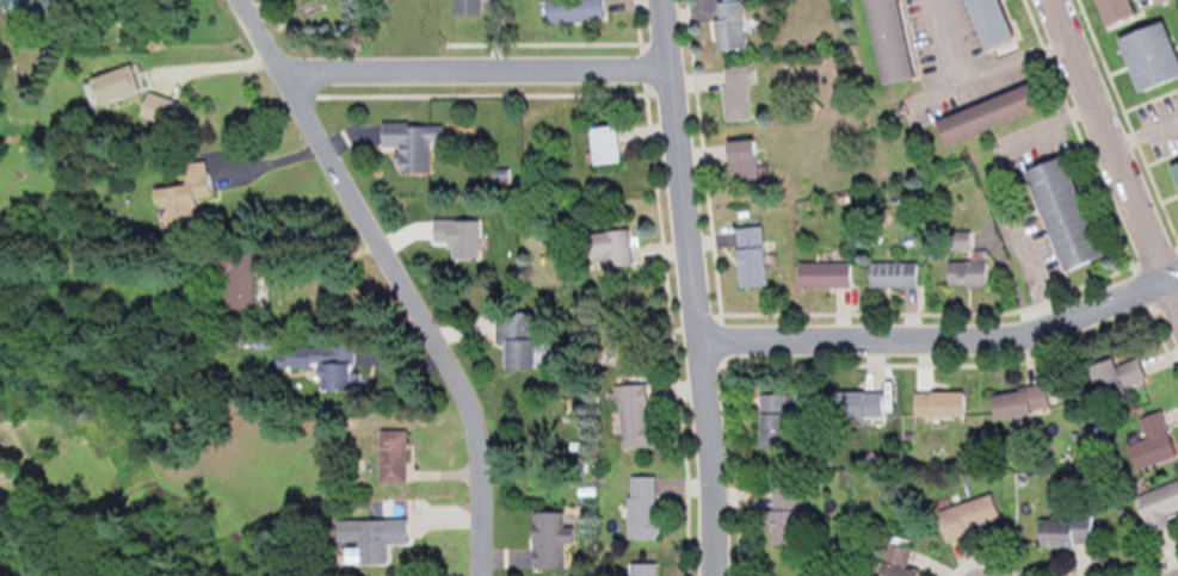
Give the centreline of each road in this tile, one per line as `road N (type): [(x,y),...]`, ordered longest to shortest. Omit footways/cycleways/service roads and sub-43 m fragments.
road 1 (residential): [(478,575),(481,410),(238,0)]
road 2 (residential): [(1168,280),(975,347),(696,345)]
road 3 (residential): [(668,72),(283,75)]
road 4 (residential): [(696,345),(663,0)]
road 5 (residential): [(1055,0),(1168,280)]
road 6 (residential): [(703,575),(696,345)]

